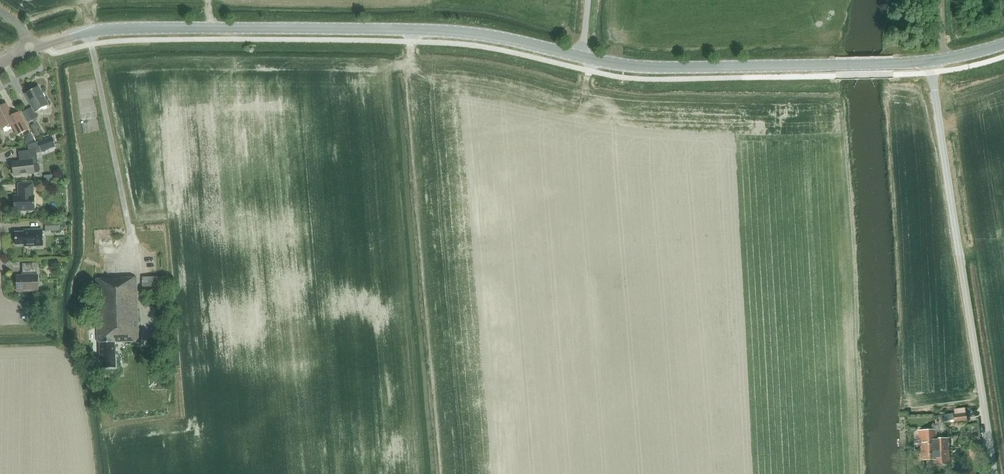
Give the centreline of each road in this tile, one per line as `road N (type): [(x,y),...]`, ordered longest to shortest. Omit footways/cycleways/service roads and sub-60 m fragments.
road 1 (tertiary): [(0,64),(32,46),(131,28),(451,32),(659,68),(931,61)]
road 2 (unclassified): [(995,473),(931,61)]

